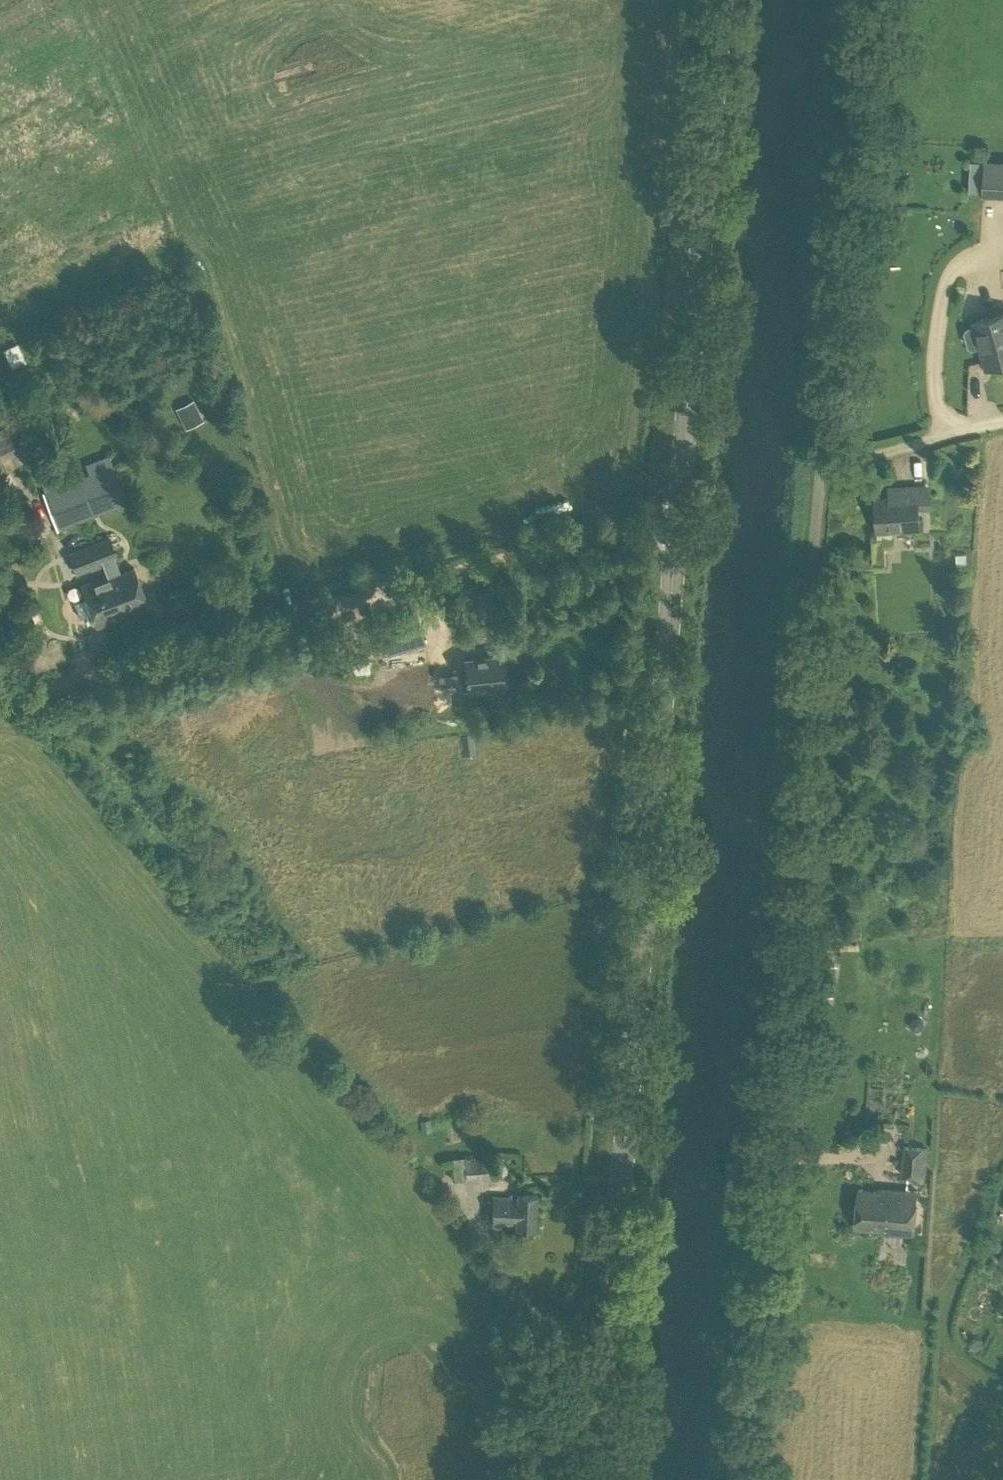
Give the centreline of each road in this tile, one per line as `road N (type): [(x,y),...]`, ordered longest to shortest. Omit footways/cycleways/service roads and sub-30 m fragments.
road 1 (secondary): [(597,1479),(719,0)]
road 2 (unclassified): [(761,1159),(821,463),(864,460),(1002,422)]
road 3 (track): [(0,707),(675,515)]

